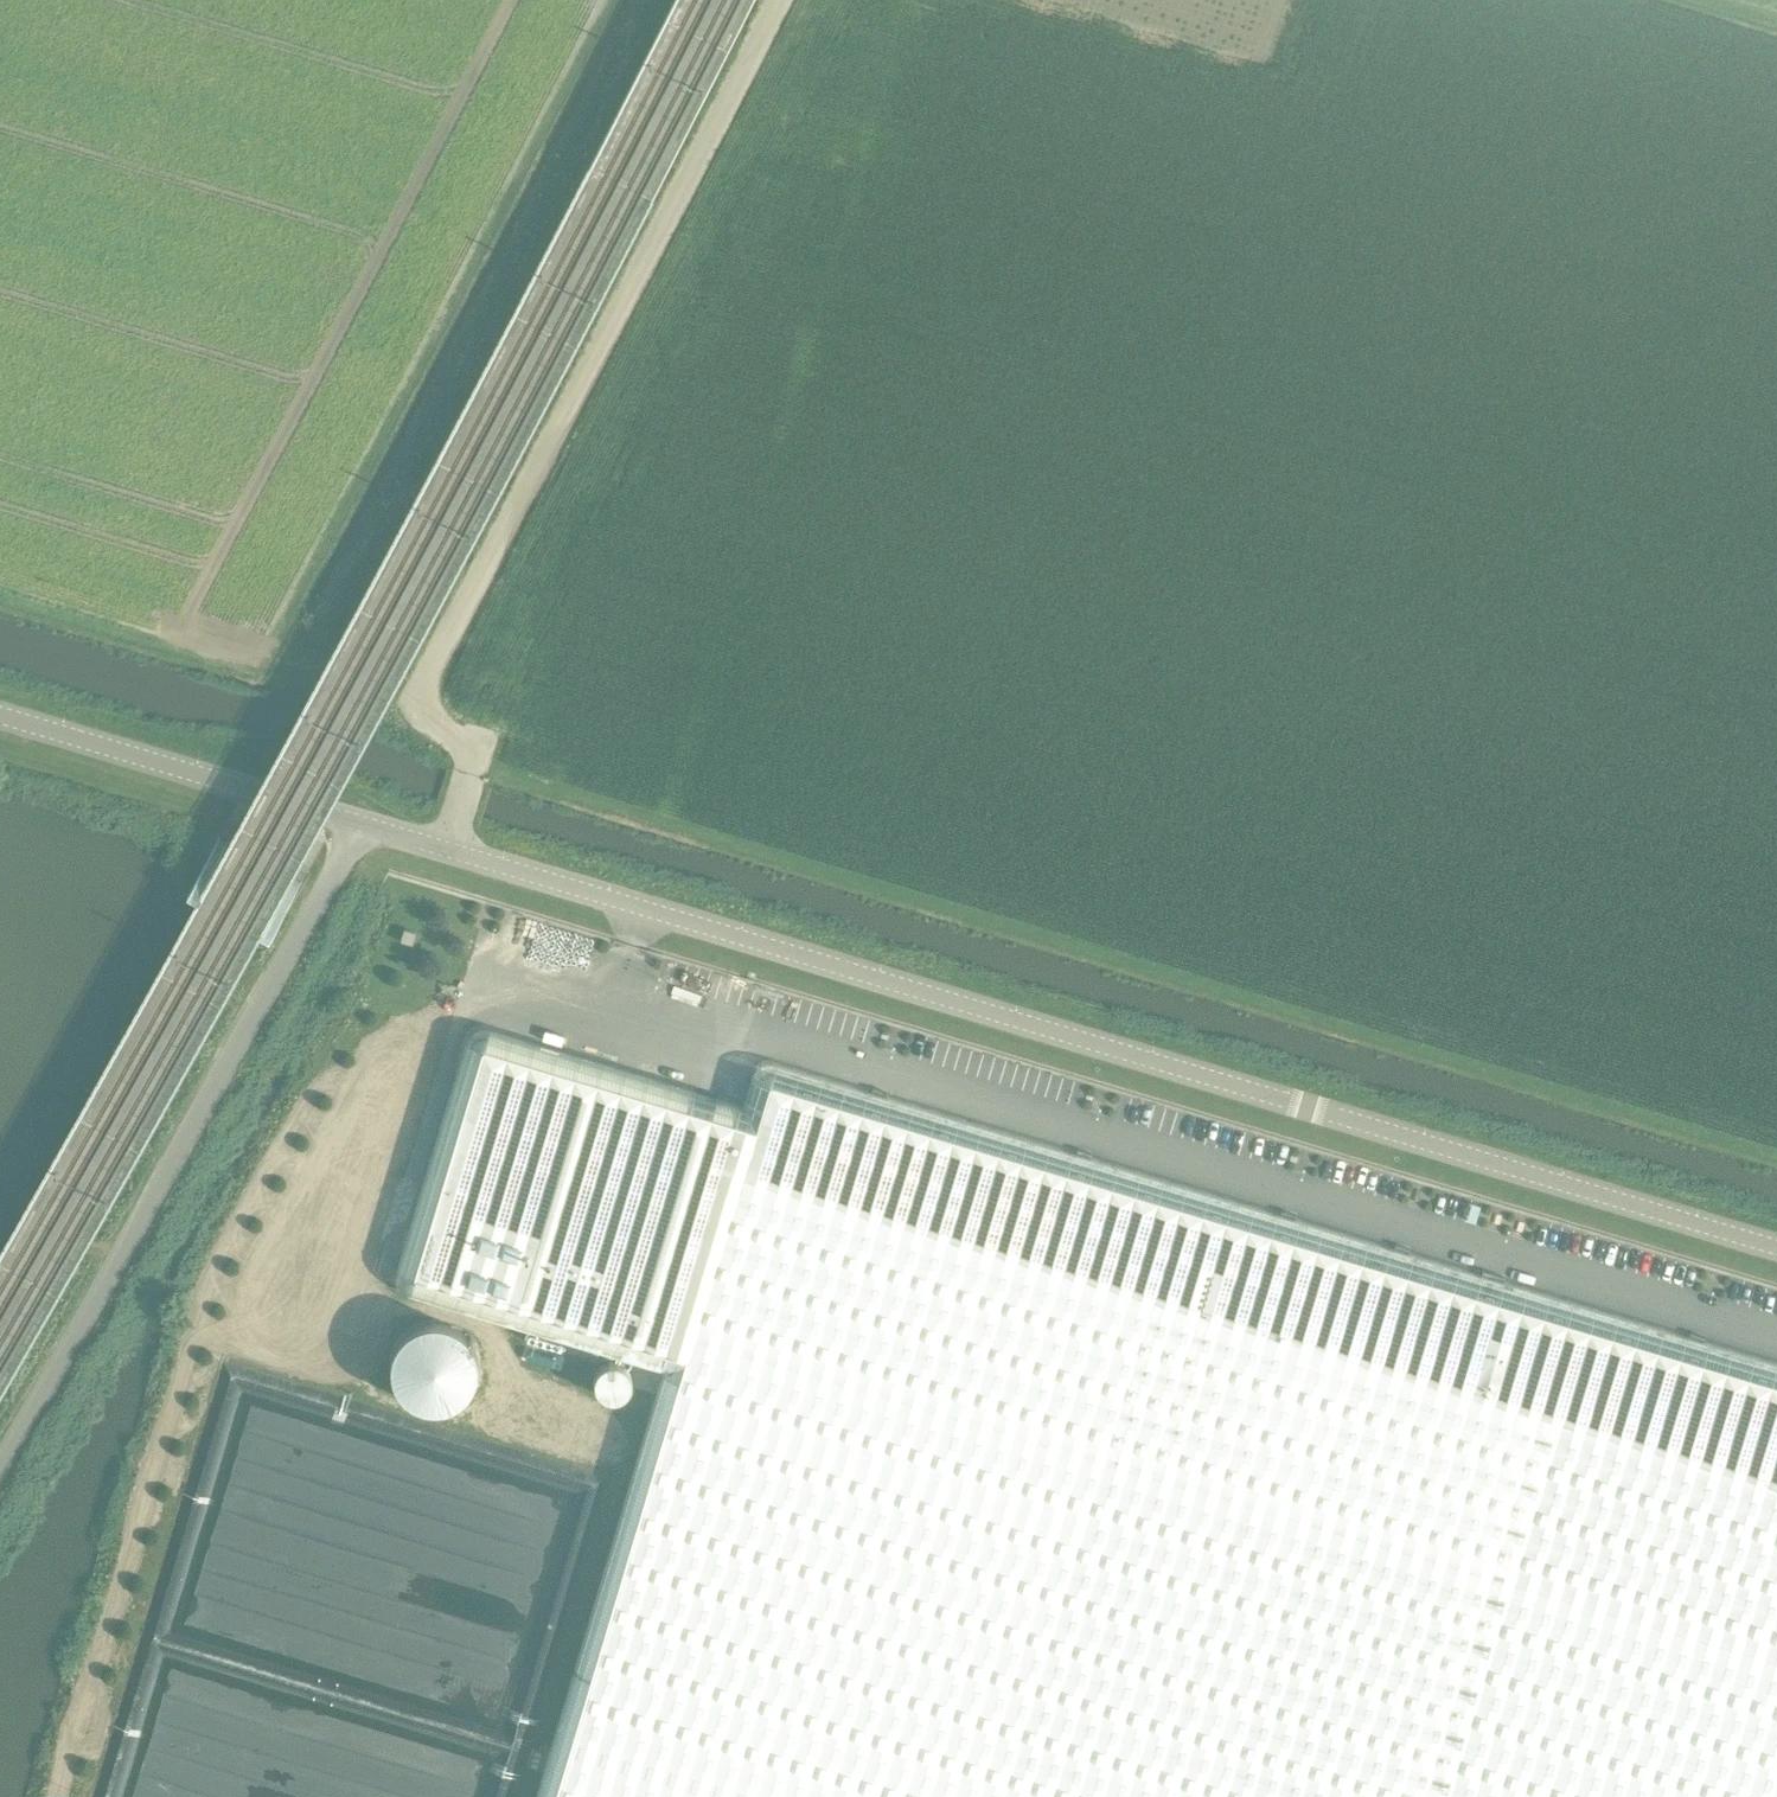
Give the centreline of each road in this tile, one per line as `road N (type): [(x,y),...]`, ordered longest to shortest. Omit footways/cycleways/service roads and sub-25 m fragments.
road 1 (unclassified): [(355,822),(1776,1240)]
road 2 (unclassified): [(0,1454),(355,822)]
road 3 (unclassified): [(0,715),(355,822)]

